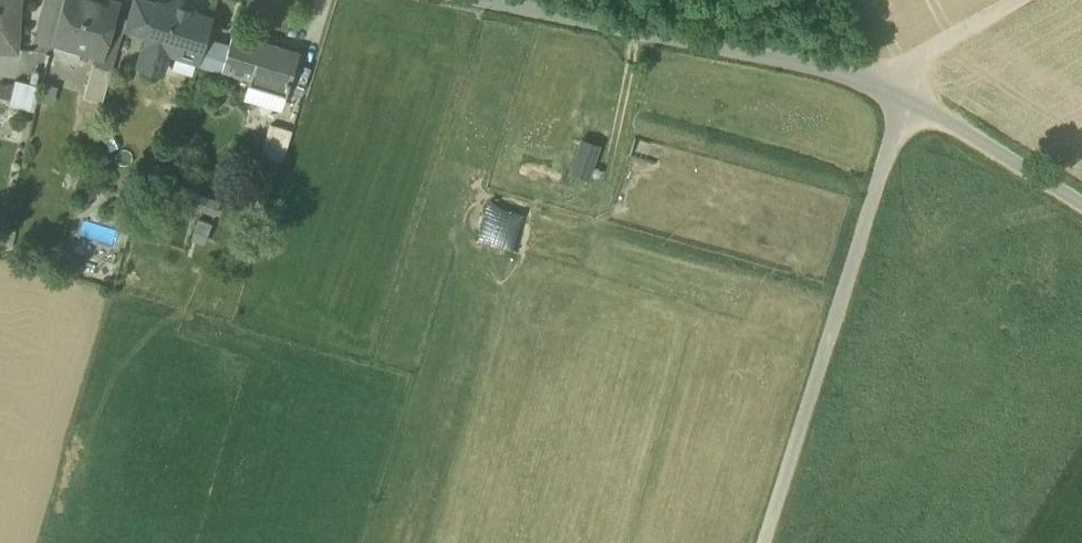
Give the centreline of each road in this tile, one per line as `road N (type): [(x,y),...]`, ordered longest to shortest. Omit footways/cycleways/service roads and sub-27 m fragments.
road 1 (track): [(1081,210),(866,84),(467,0)]
road 2 (track): [(769,542),(911,67),(1033,0)]

